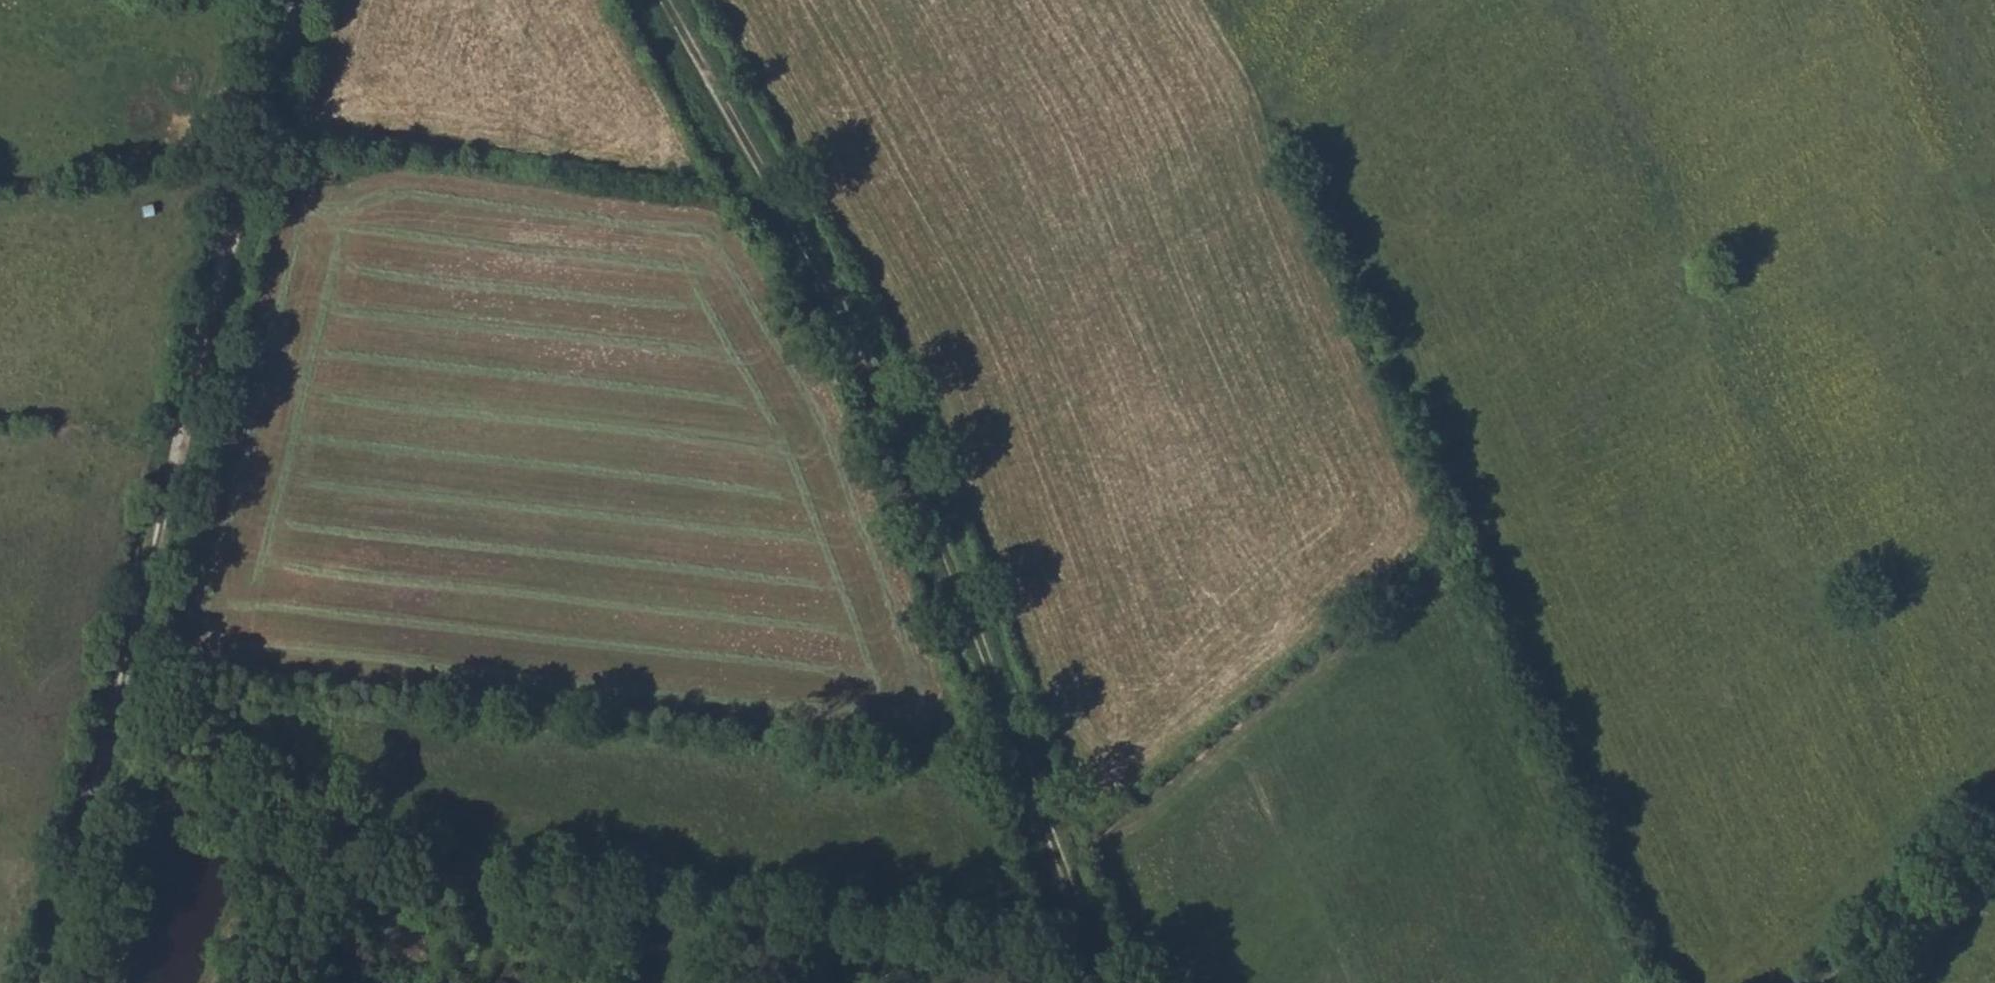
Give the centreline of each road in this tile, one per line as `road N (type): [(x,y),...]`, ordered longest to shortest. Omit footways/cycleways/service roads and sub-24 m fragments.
road 1 (track): [(1098,982),(996,699),(847,342),(654,0)]
road 2 (track): [(51,982),(301,0)]
road 3 (track): [(1833,982),(1994,842)]

